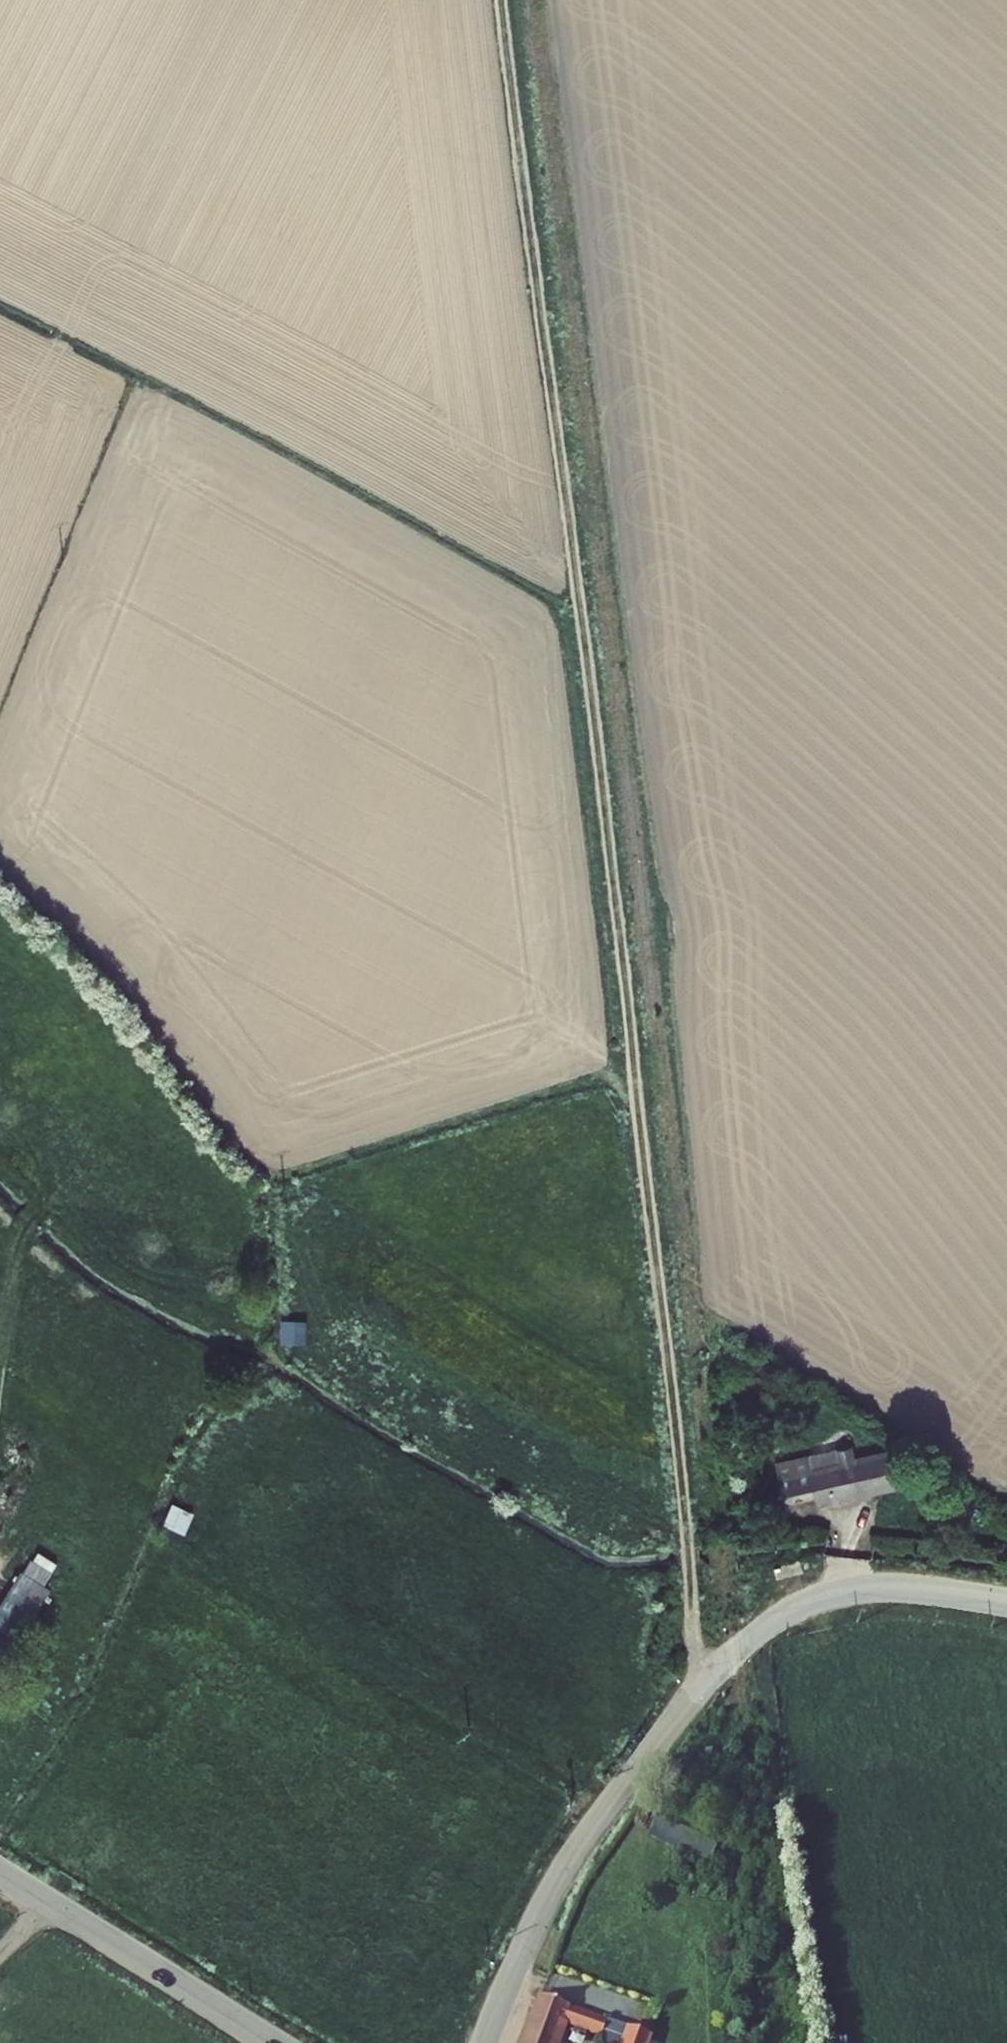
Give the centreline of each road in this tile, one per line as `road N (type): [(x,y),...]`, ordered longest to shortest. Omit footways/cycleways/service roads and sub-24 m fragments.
road 1 (track): [(499,0),(693,1593),(695,1697)]
road 2 (tertiary): [(486,2042),(567,1864),(708,1681),(766,1629),(817,1600),(860,1590),(1006,1604)]
road 3 (tertiary): [(0,1873),(274,2042)]

